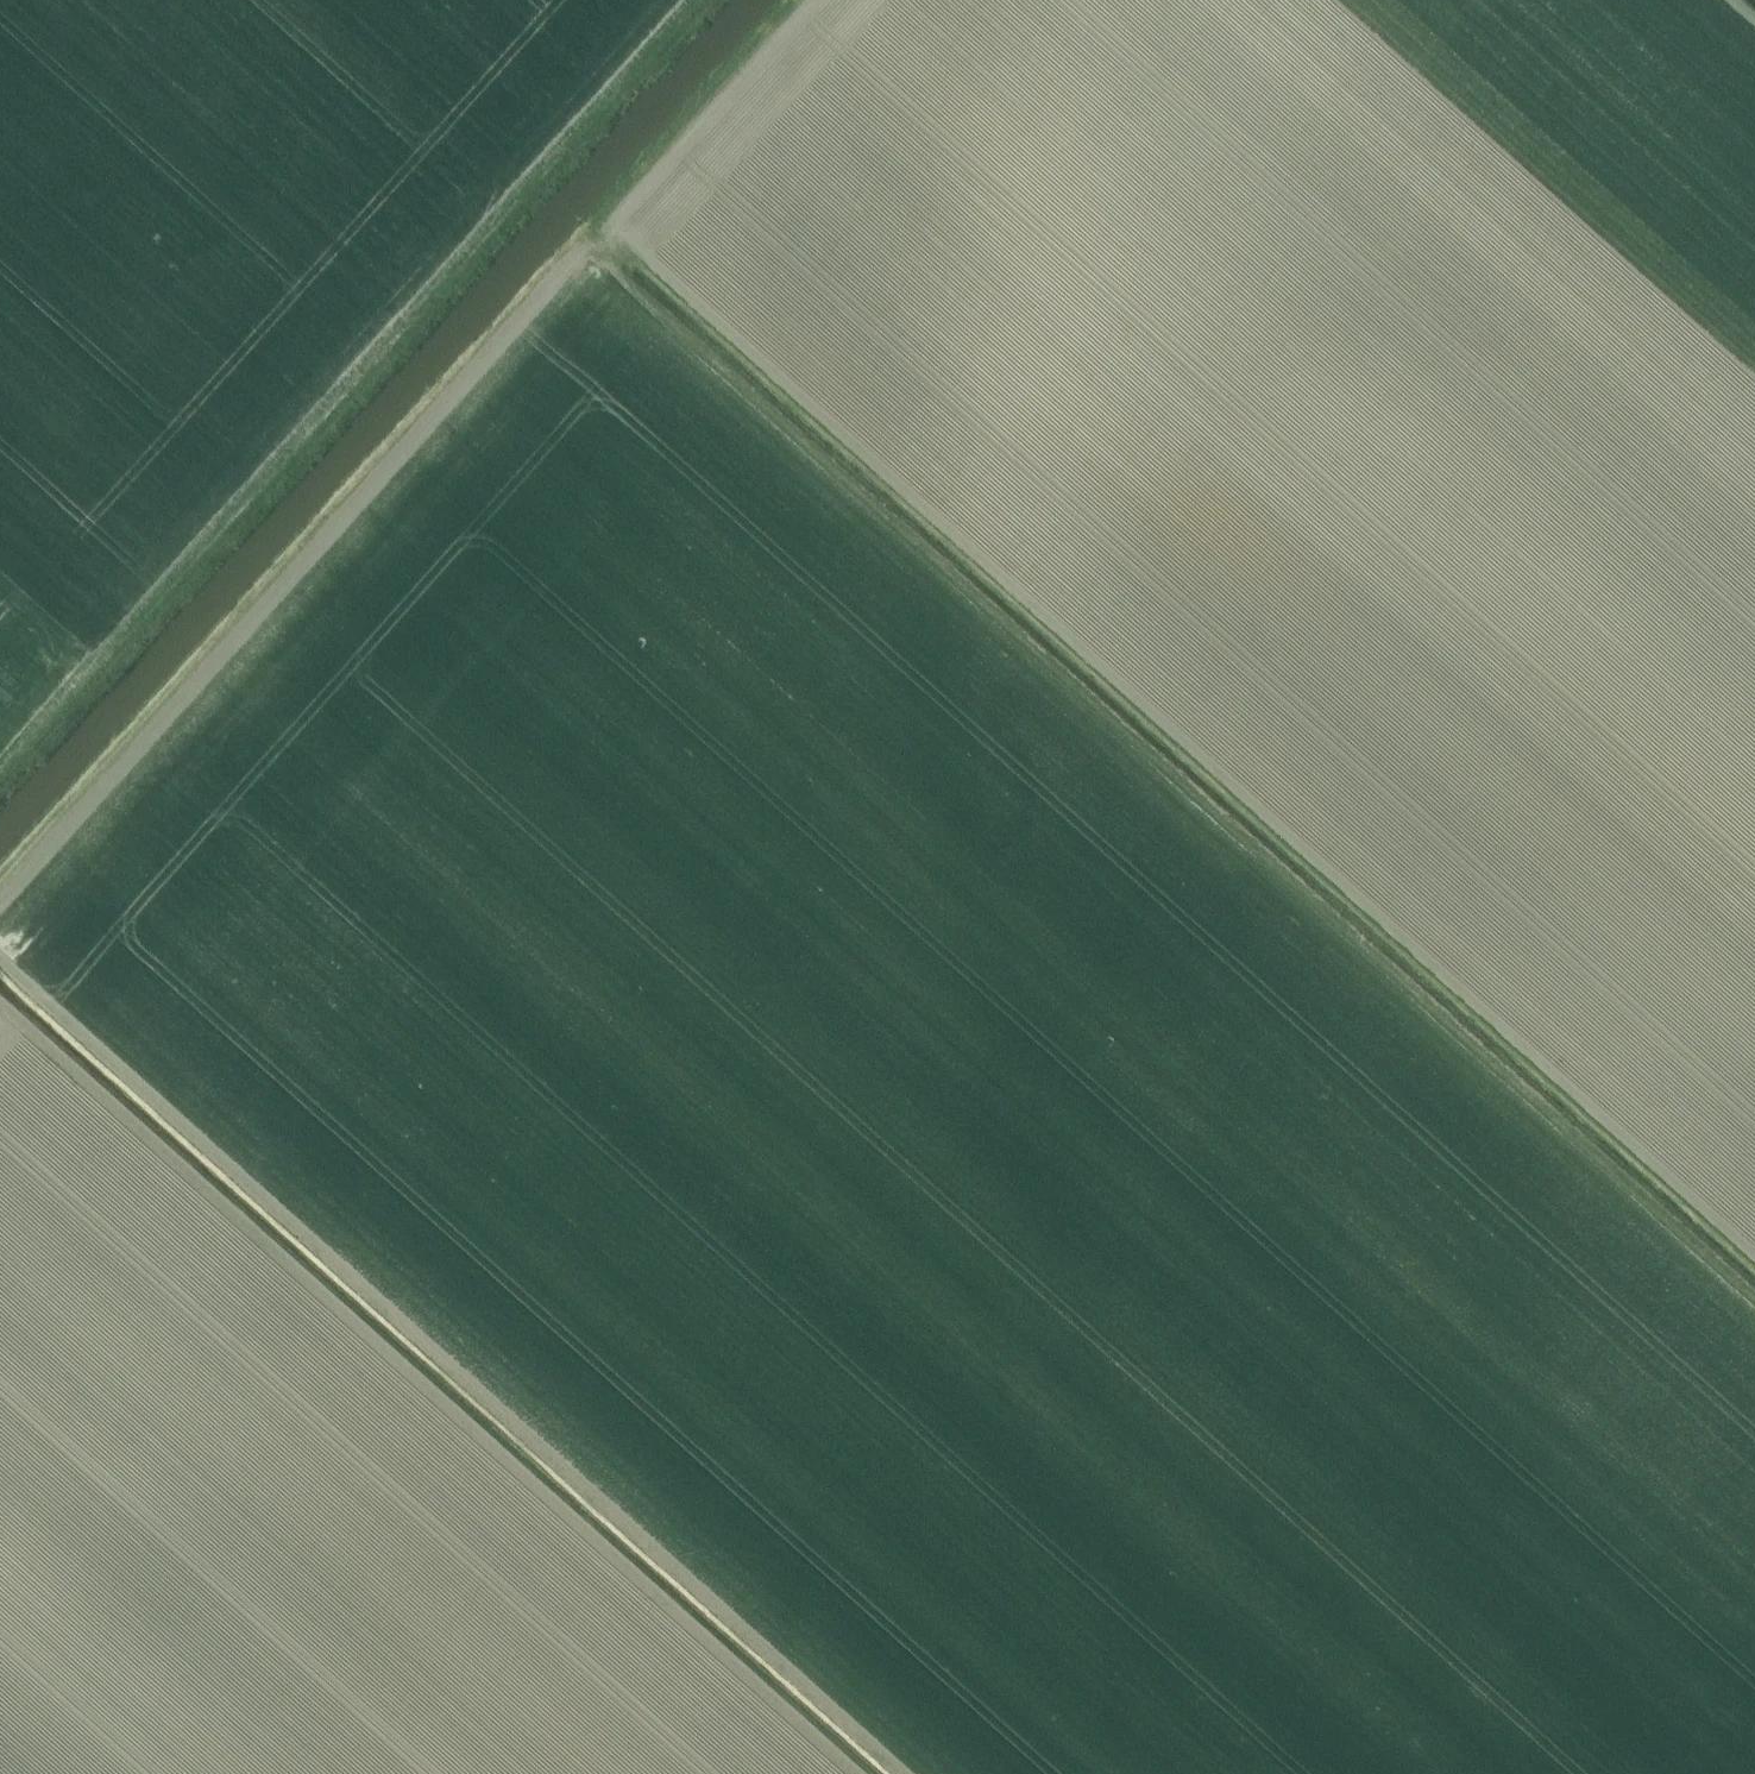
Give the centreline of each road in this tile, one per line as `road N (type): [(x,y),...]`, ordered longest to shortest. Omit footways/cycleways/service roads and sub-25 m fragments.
road 1 (track): [(0,890),(801,0)]

